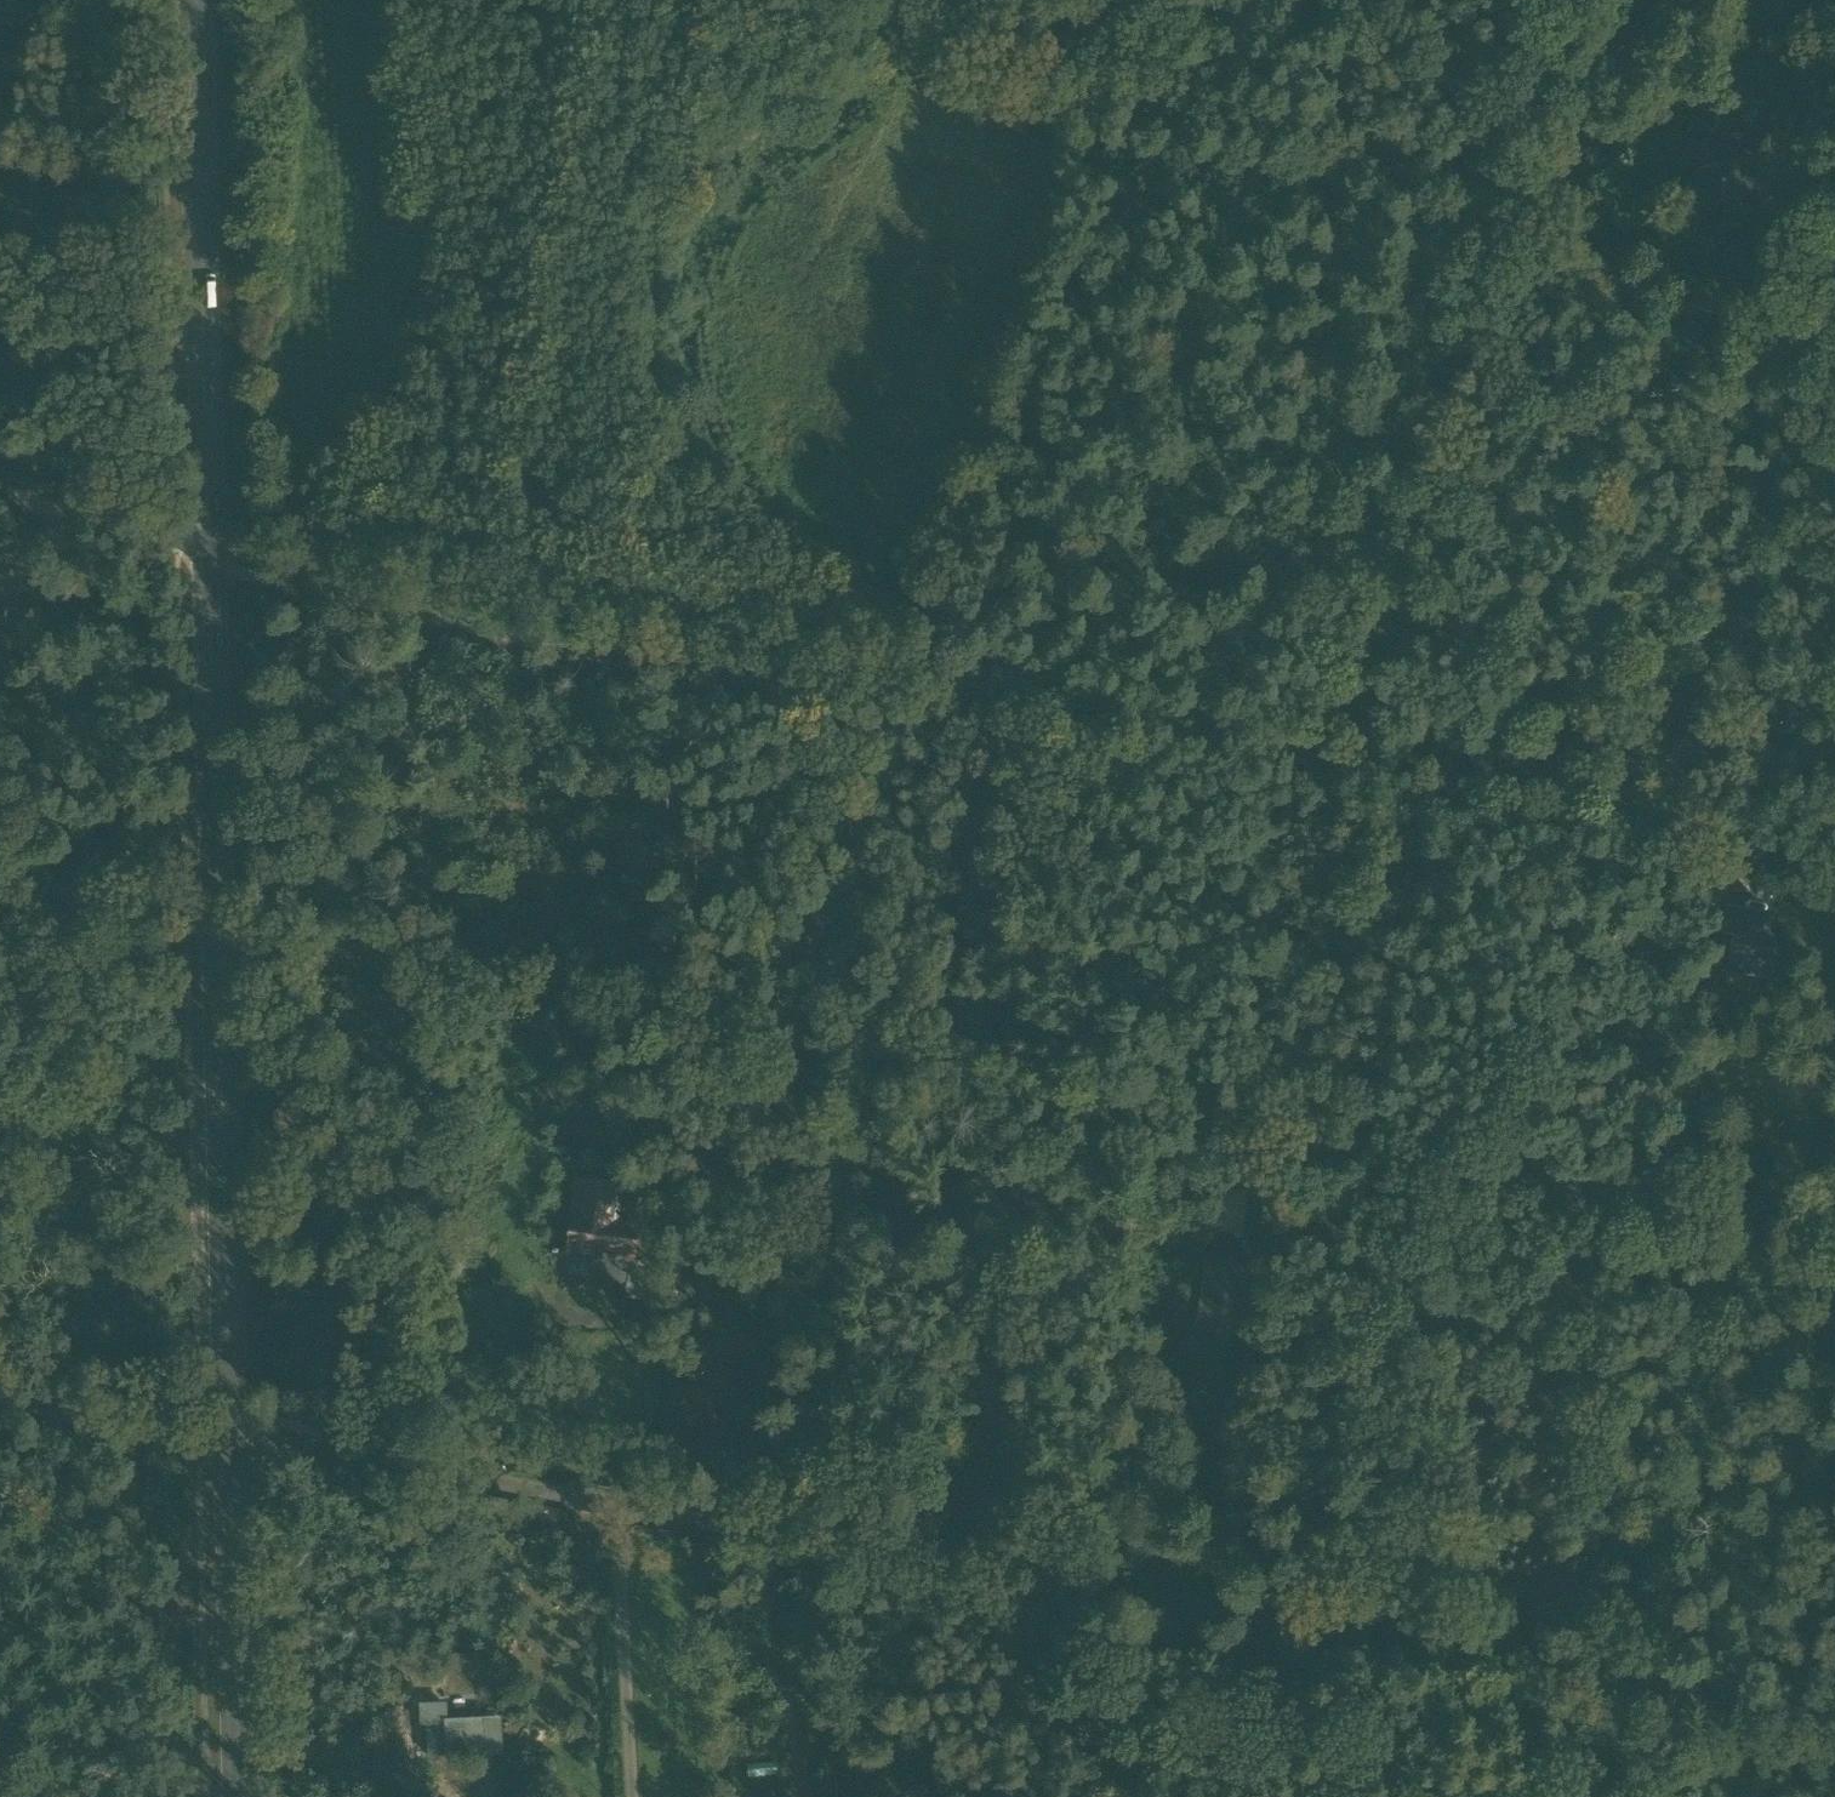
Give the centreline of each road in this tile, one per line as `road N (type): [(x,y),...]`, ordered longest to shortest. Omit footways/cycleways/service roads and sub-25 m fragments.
road 1 (track): [(210,568),(1405,780),(1834,848)]
road 2 (track): [(1834,1239),(1020,1083),(216,942)]
road 3 (secondary): [(210,568),(240,1796)]
road 4 (secondary): [(196,0),(210,568)]
road 5 (residential): [(0,496),(210,568)]
road 6 (track): [(197,1435),(90,1418),(0,1393)]

